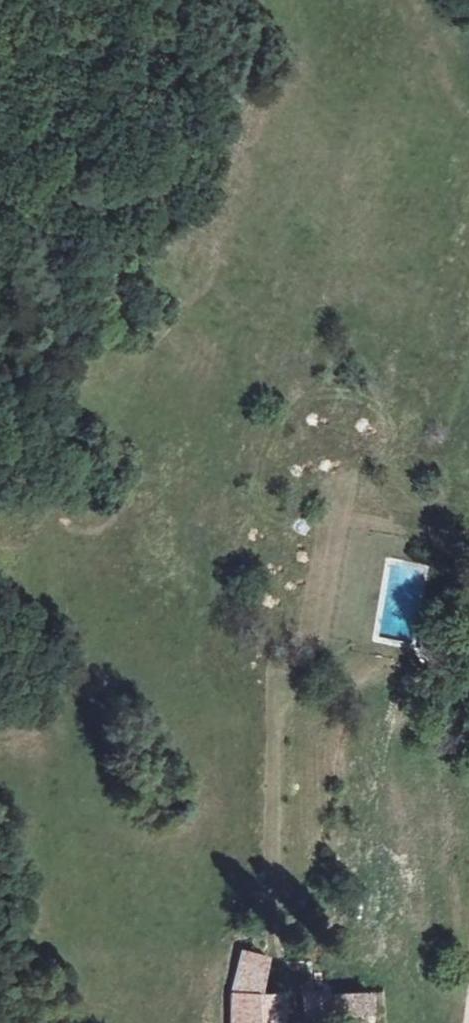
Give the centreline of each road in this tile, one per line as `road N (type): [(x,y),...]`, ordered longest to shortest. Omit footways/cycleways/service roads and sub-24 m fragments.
road 1 (track): [(90,0),(59,103),(0,169)]

